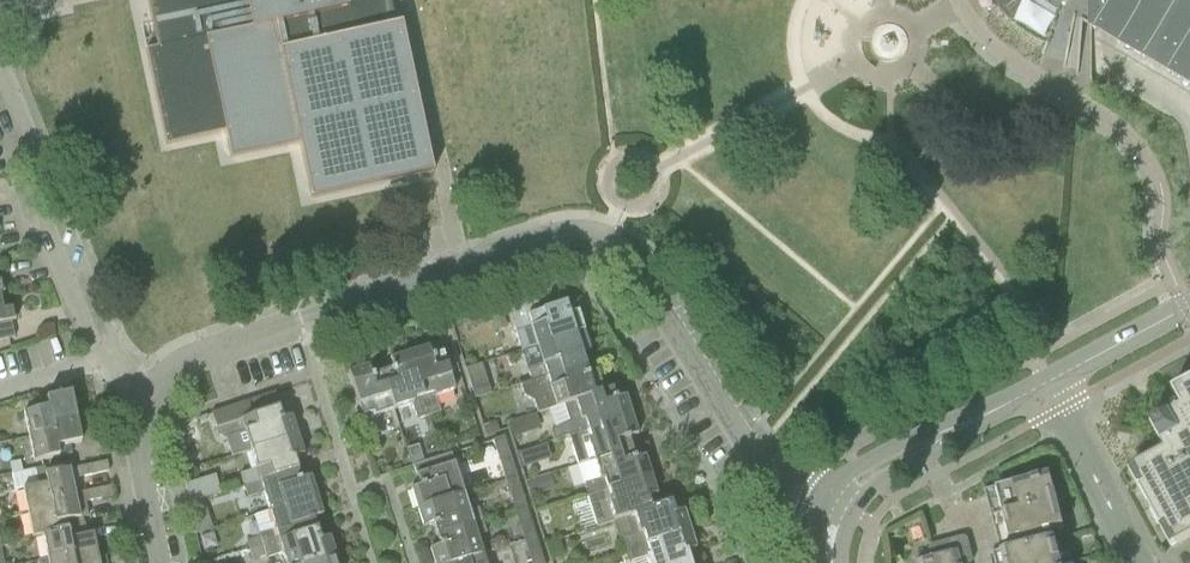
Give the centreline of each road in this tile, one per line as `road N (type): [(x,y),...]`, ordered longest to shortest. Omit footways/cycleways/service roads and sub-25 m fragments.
road 1 (residential): [(142,395),(193,355),(545,243),(601,240),(625,252),(773,485),(833,517)]
road 2 (unclassified): [(833,517),(855,483),(1189,306)]
road 3 (residential): [(93,357),(31,195),(39,181),(0,74)]
road 4 (residential): [(158,562),(136,438),(142,395)]

